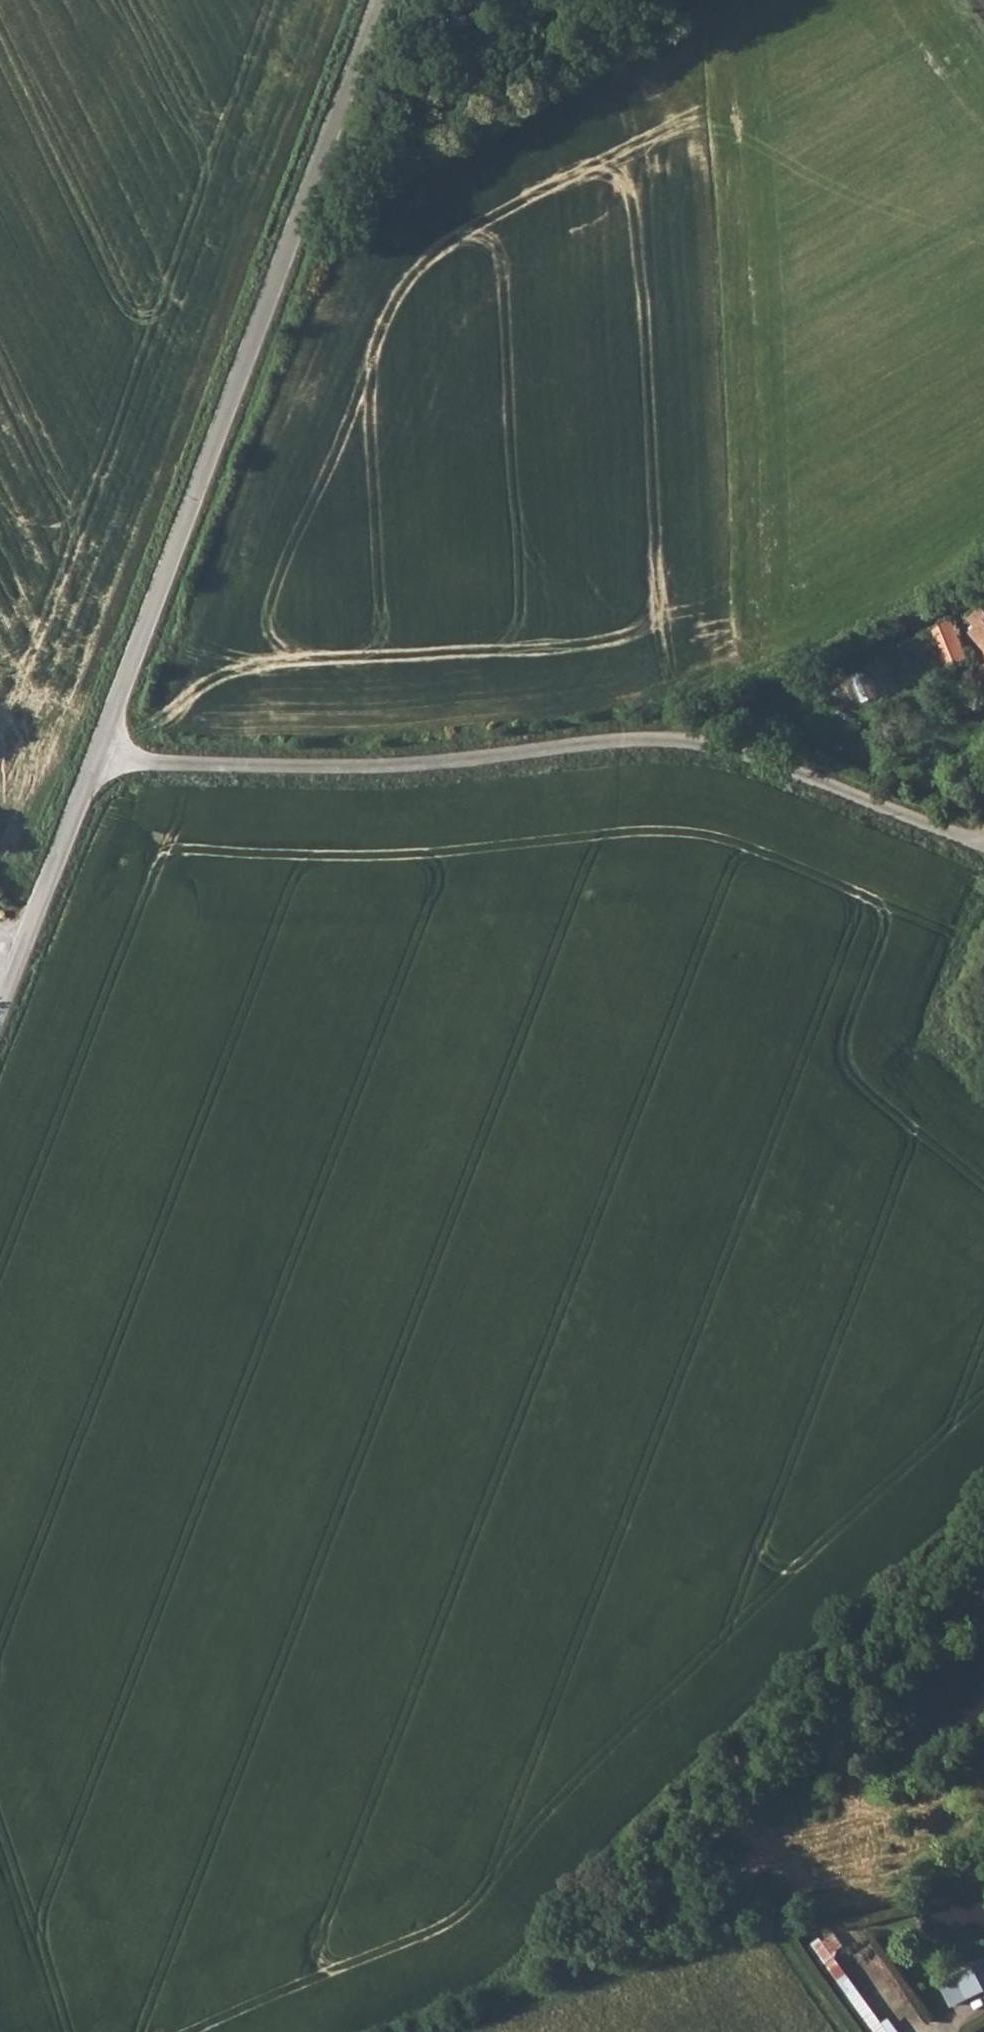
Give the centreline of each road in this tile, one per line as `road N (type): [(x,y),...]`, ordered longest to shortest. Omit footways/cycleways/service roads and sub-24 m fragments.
road 1 (unclassified): [(95,758),(343,767),(663,740),(758,761),(983,845)]
road 2 (unclassified): [(95,758),(382,0)]
road 3 (unclassified): [(0,1007),(95,758)]

